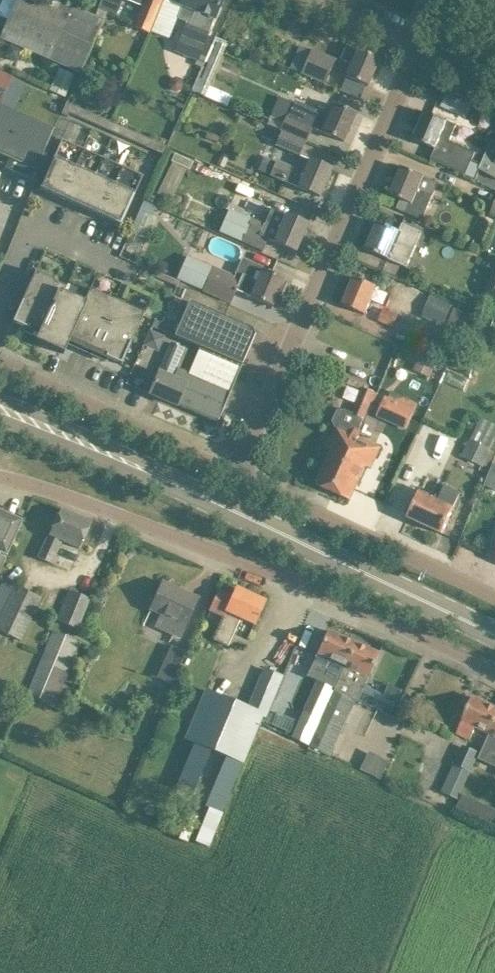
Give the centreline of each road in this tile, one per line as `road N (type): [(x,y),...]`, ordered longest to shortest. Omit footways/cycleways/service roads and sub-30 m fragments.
road 1 (primary): [(494,628),(0,413)]
road 2 (residential): [(494,670),(330,594),(60,493),(0,479)]
road 3 (residential): [(234,474),(420,42)]
road 4 (residential): [(494,596),(234,474)]
road 5 (residential): [(234,474),(0,362)]
road 6 (residential): [(0,292),(29,229),(136,278)]

